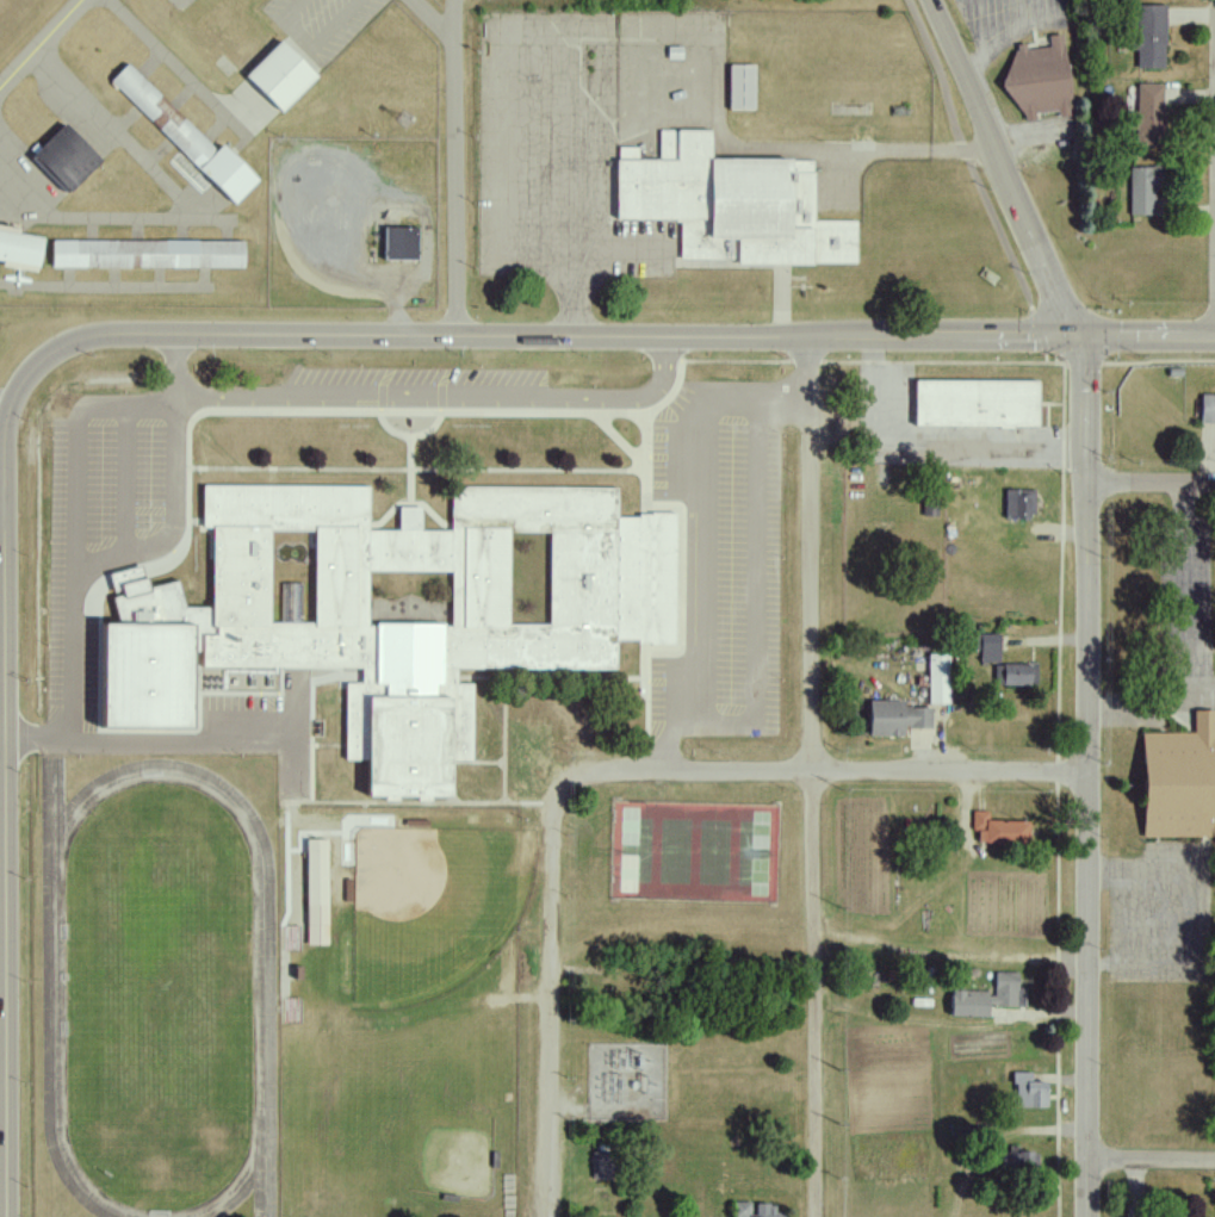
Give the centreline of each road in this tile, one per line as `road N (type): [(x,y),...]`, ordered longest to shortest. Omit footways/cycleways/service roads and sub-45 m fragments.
road 1 (tertiary): [(1214,342),(111,339),(70,344),(33,368)]
road 2 (tertiary): [(1089,1216),(1091,483),(1081,340)]
road 3 (residential): [(806,340),(818,1216)]
road 4 (tertiary): [(33,368),(13,397),(4,435),(6,1216)]
road 5 (residential): [(1090,772),(603,774),(563,791)]
road 6 (residential): [(563,791),(552,839),(555,1216)]
road 7 (tertiary): [(1081,340),(930,0)]
road 8 (residential): [(1214,1160),(1089,1161)]
road 9 (residential): [(1214,484),(1091,483)]

